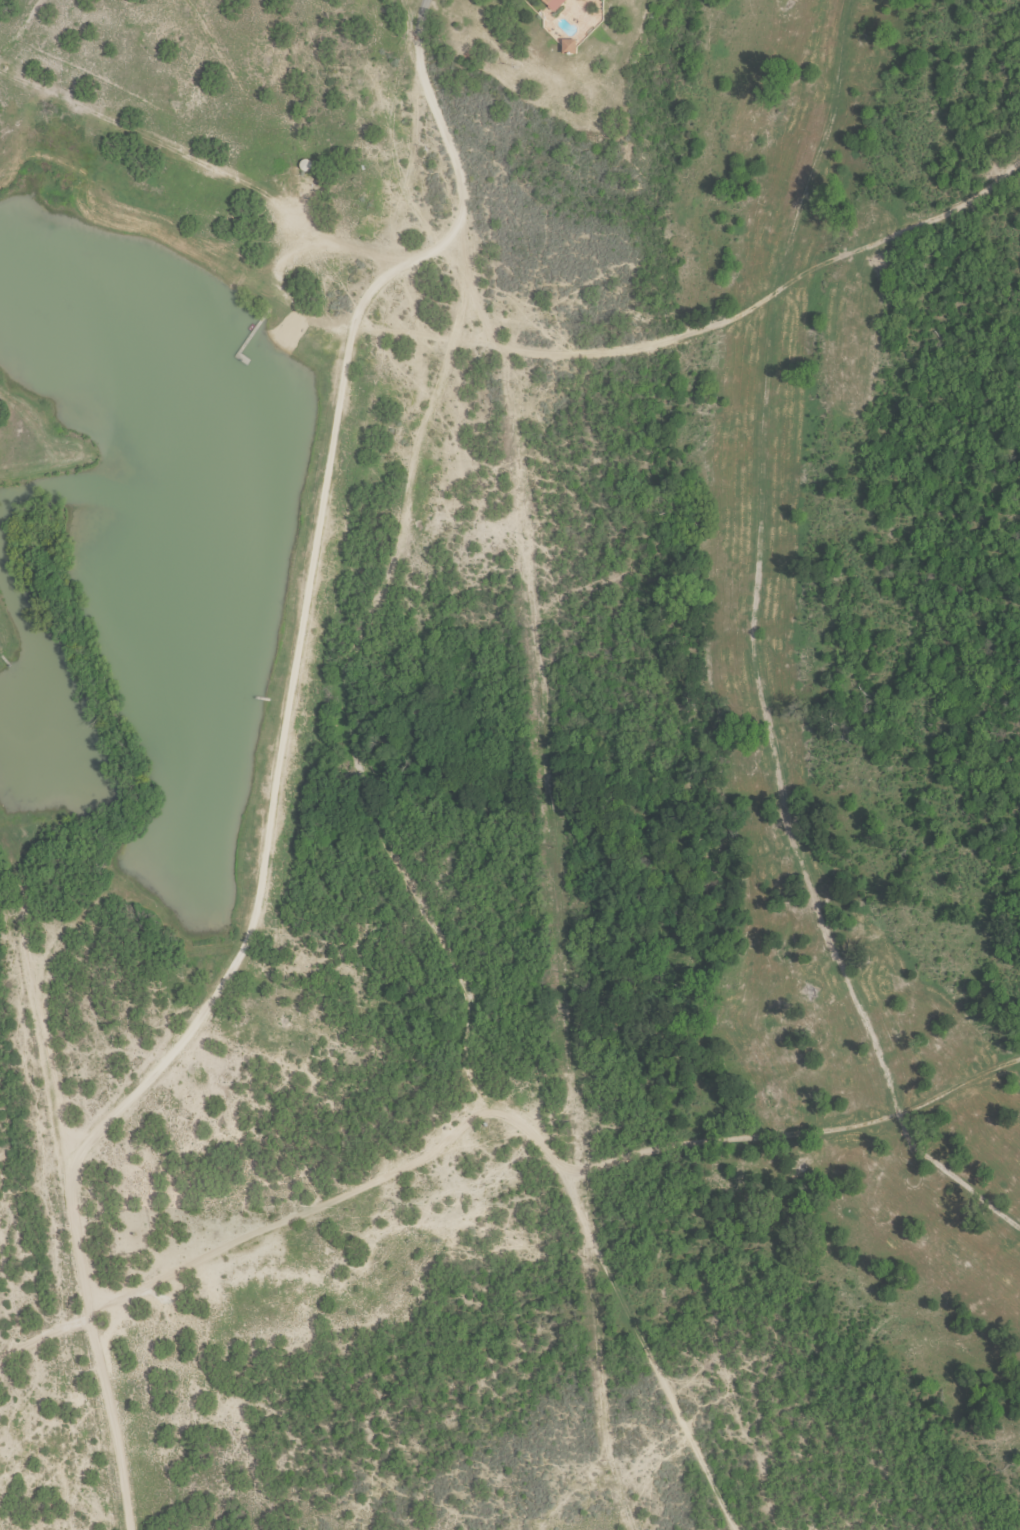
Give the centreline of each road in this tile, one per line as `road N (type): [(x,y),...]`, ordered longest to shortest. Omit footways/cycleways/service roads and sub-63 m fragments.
road 1 (residential): [(433,0),(428,56),(458,135),(457,217),(448,244),(371,291),(346,381),(299,703),(261,889),(241,953),(200,1027),(97,1135),(69,1177),(126,1529)]
road 2 (residential): [(1019,1064),(912,1117),(820,933),(761,727),(749,613),(776,291),(930,144),(1012,0)]

